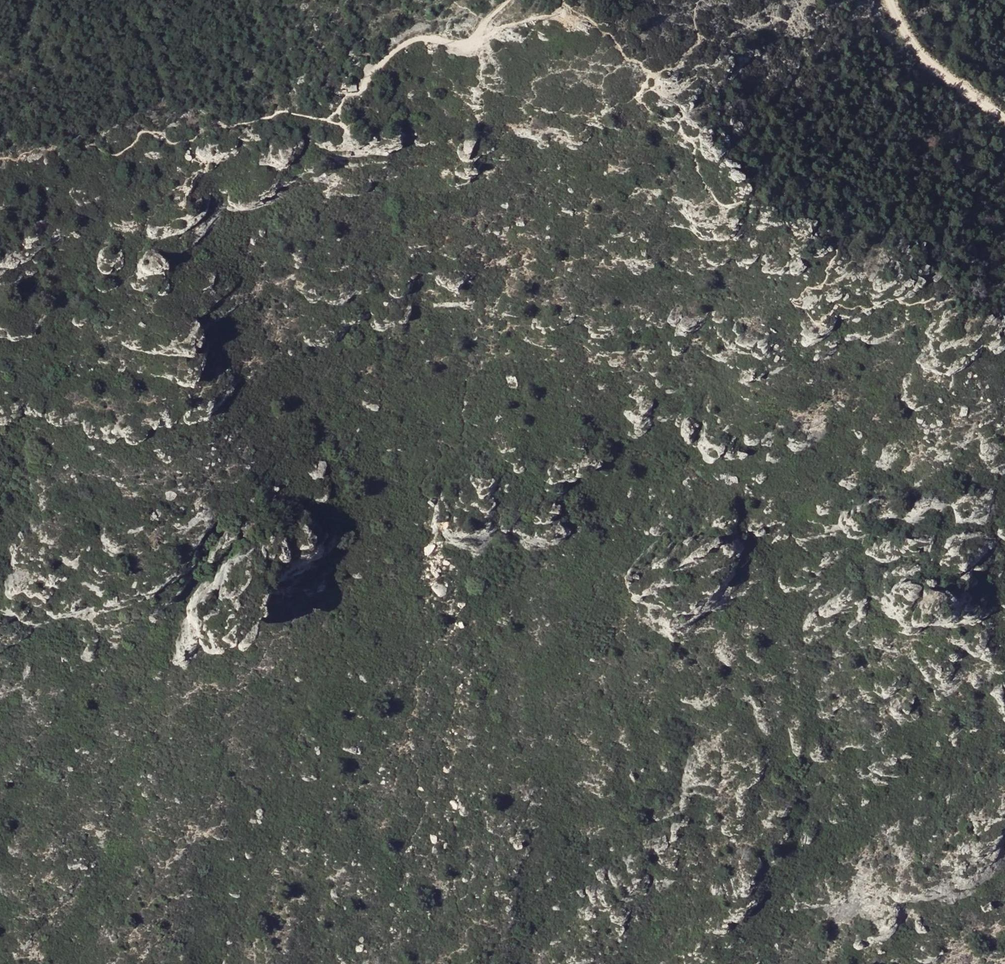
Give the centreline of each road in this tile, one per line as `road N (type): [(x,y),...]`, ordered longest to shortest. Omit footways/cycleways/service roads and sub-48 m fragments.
road 1 (track): [(359,94),(396,47),(431,38),(472,43),(507,0)]
road 2 (track): [(1004,118),(928,66),(886,0)]

